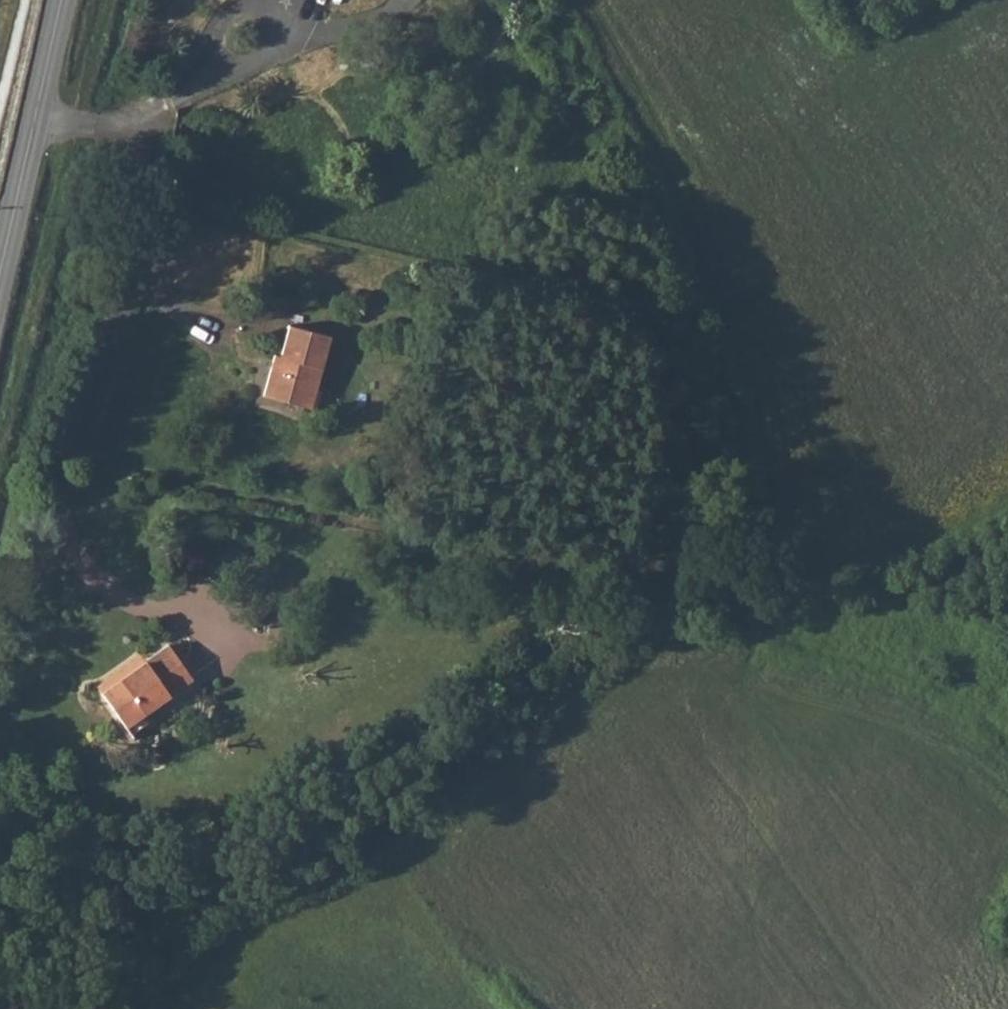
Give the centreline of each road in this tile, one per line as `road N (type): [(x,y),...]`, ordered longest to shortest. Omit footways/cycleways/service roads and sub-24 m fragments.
road 1 (track): [(1007,787),(912,710),(767,662)]
road 2 (secondary): [(0,264),(59,0)]

